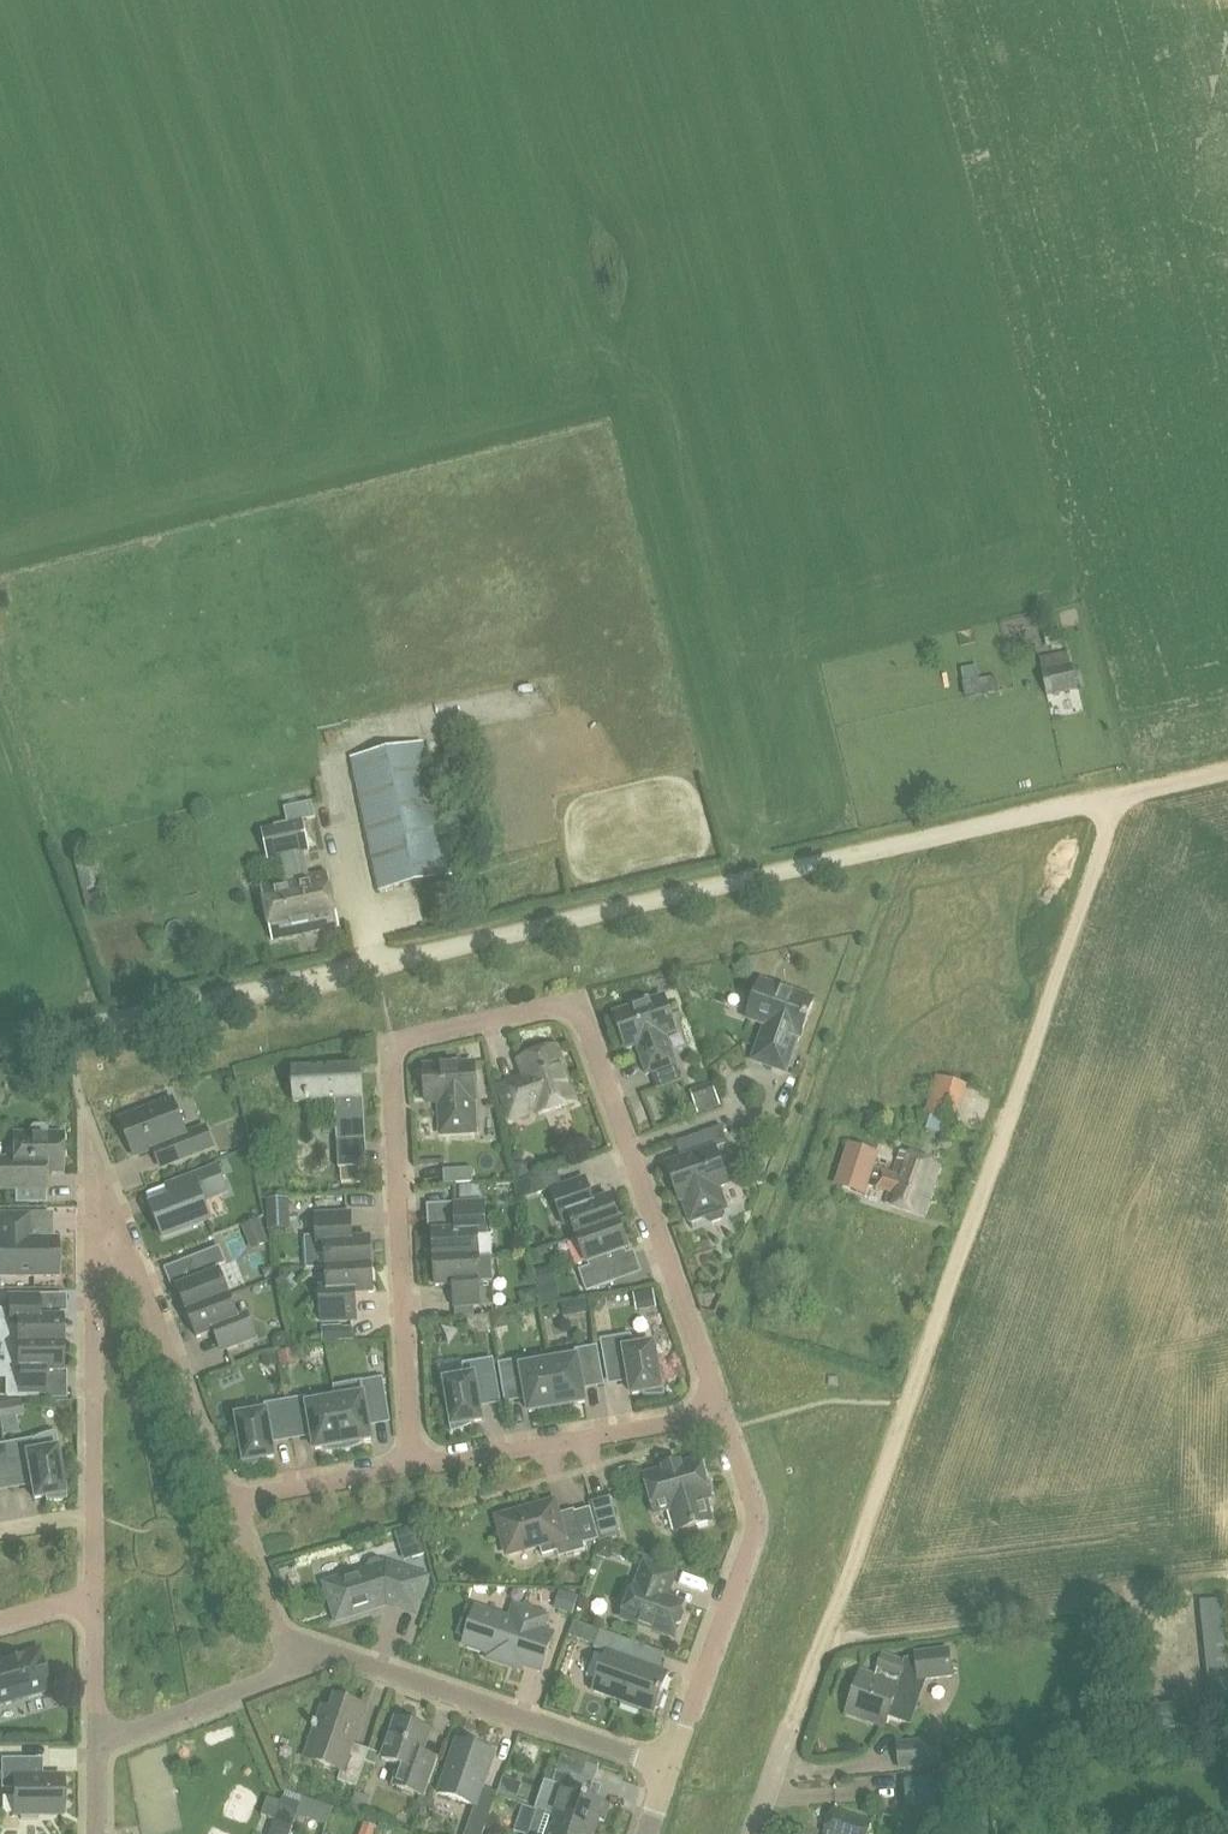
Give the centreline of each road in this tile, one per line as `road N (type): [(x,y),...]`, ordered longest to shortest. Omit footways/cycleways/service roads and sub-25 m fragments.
road 1 (track): [(0,1052),(1122,799)]
road 2 (residential): [(722,1412),(586,1023),(573,1009),(553,1006),(415,1037),(395,1055),(413,1469)]
road 3 (track): [(796,1721),(1122,799)]
road 4 (residential): [(96,1596),(97,1178),(229,1504)]
road 5 (residential): [(670,1770),(352,1660),(297,1673)]
road 6 (residential): [(670,1770),(755,1531),(722,1412)]
road 7 (residential): [(413,1469),(722,1412)]
road 8 (residential): [(297,1673),(96,1750)]
road 9 (residential): [(229,1504),(413,1469)]
road 10 (residential): [(229,1504),(297,1673)]
road 11 (residential): [(96,1750),(96,1596)]

